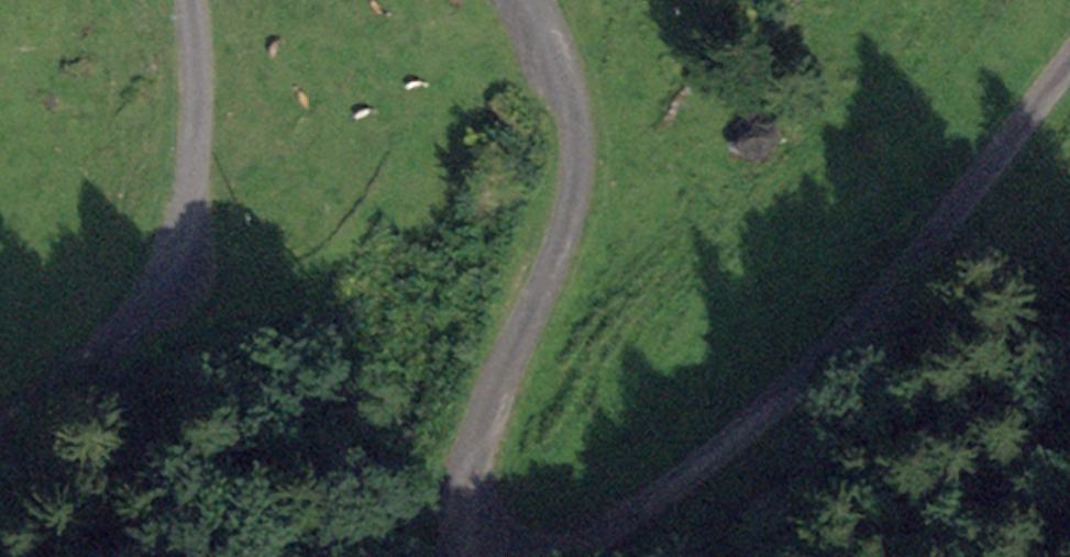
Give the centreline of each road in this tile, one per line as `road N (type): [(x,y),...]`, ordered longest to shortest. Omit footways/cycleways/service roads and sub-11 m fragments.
road 1 (track): [(539,0),(576,102),(580,168),(563,250),(473,470),(467,516),(480,539),(509,552),(558,534),(868,266),(1034,106),(1069,61)]
road 2 (track): [(0,427),(69,376),(167,272),(188,214),(196,145),(193,0)]

